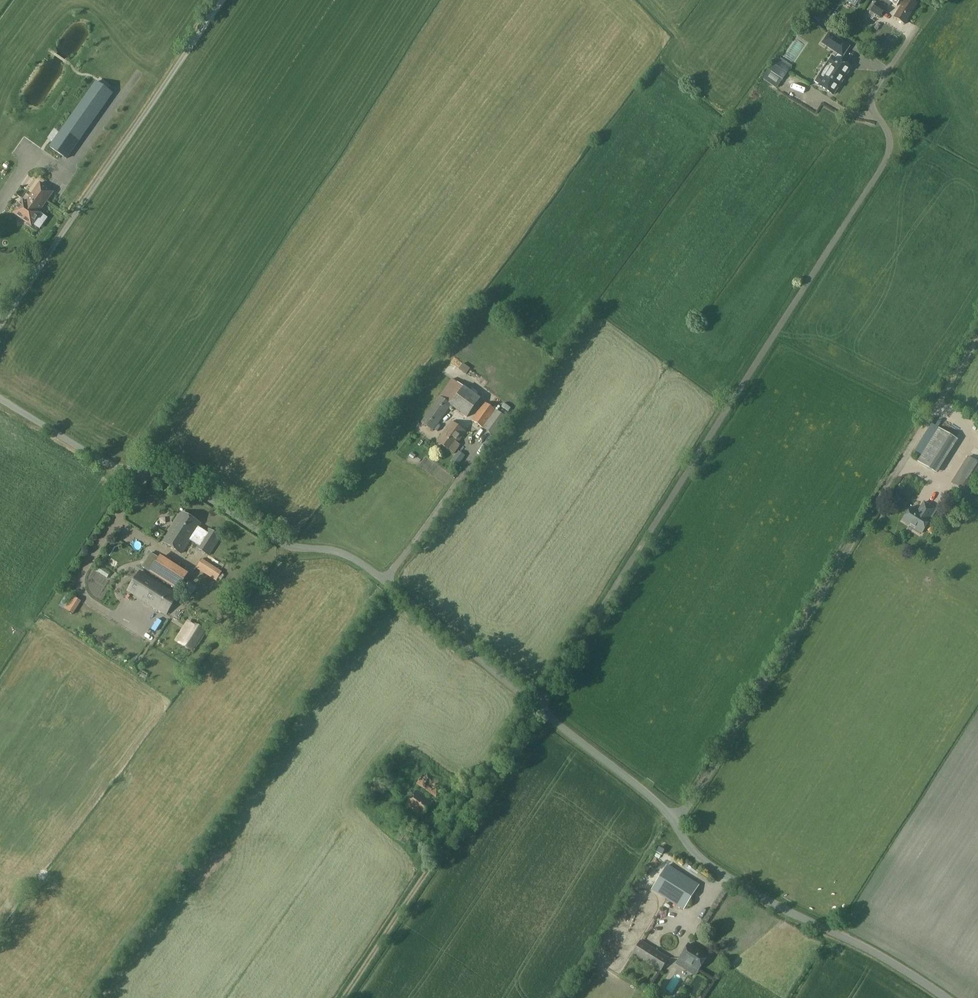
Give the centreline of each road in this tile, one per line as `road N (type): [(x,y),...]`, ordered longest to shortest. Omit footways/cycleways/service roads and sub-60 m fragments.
road 1 (unclassified): [(947,997),(702,859),(659,803),(354,559),(279,543),(175,478),(104,461),(0,400)]

